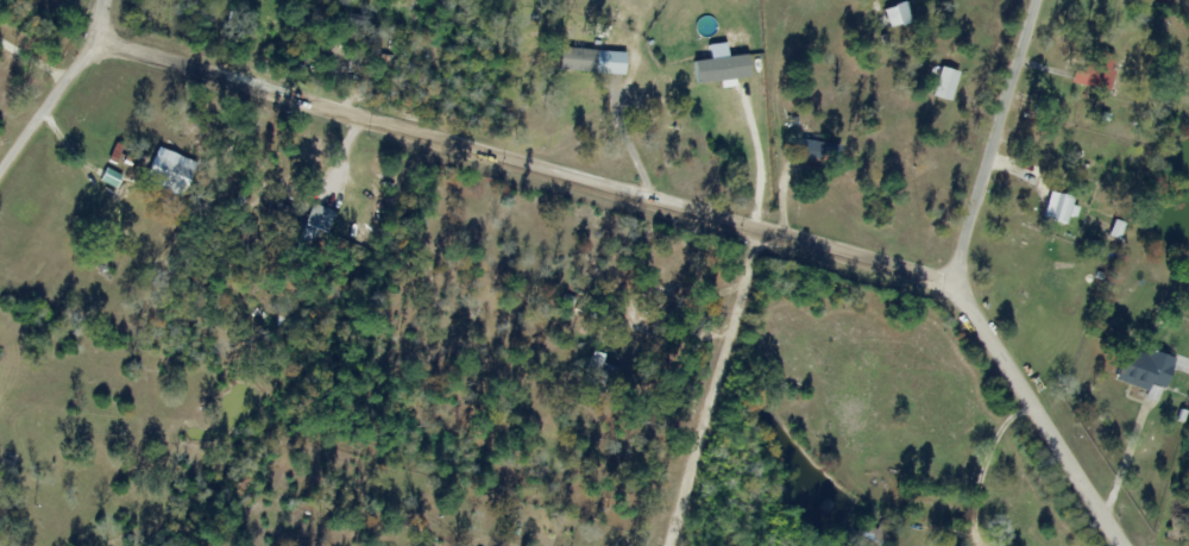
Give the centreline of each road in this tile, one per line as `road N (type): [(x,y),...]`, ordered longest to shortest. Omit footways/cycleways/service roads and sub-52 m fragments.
road 1 (residential): [(954,282),(94,37)]
road 2 (residential): [(1117,545),(954,282)]
road 3 (residential): [(1033,0),(954,282)]
road 4 (residential): [(0,170),(94,37)]

